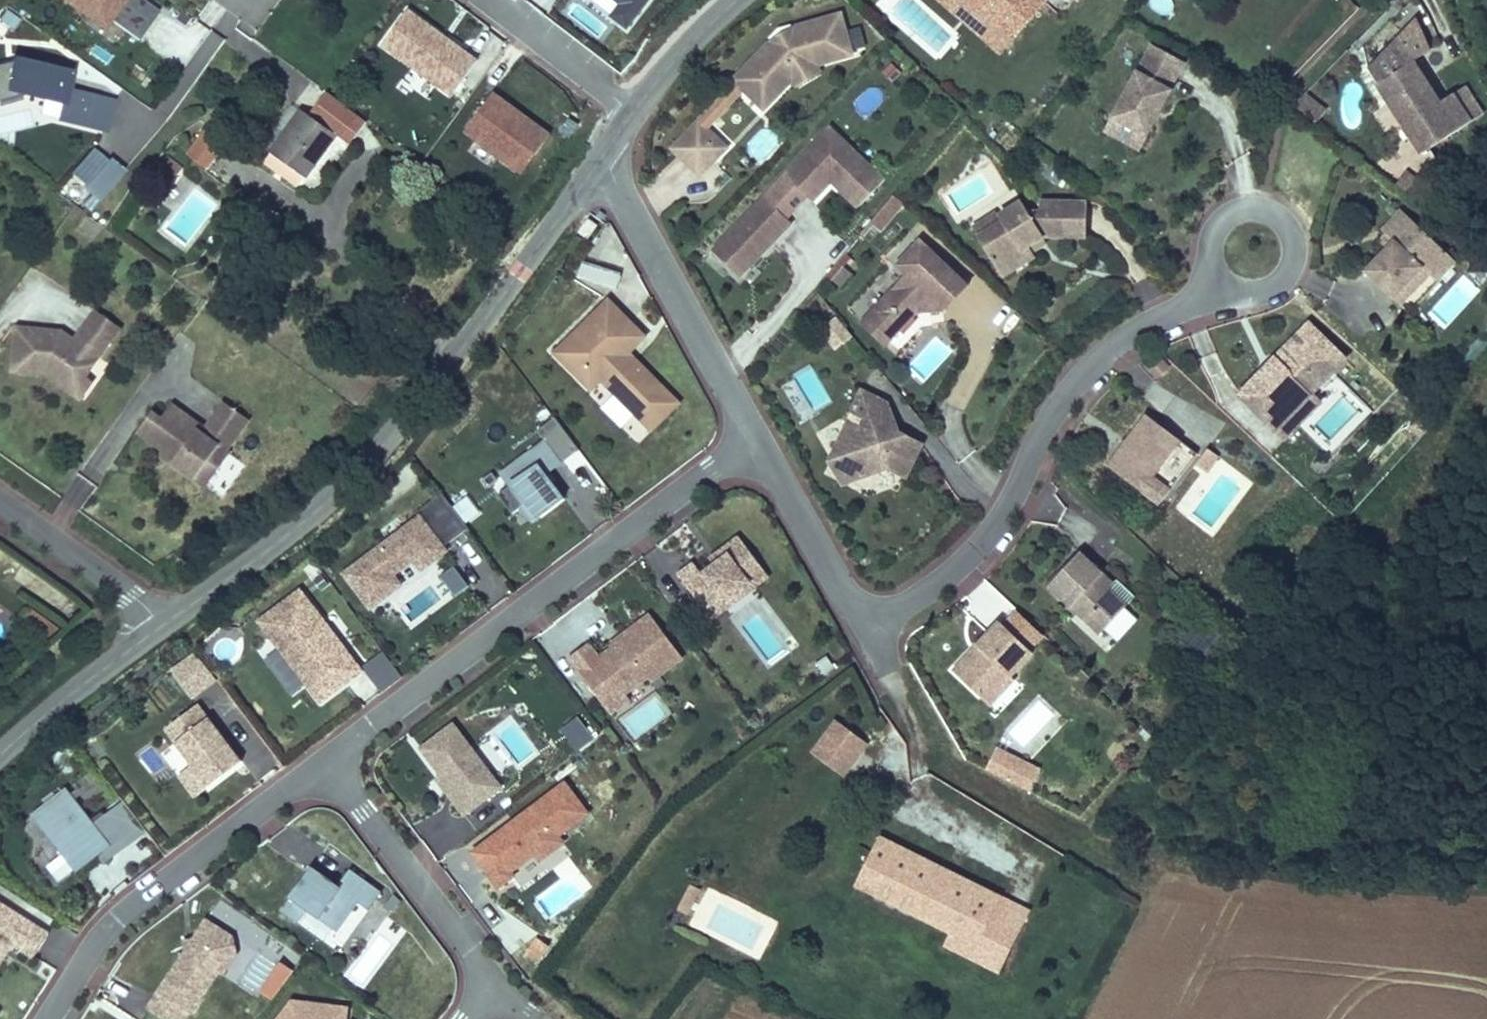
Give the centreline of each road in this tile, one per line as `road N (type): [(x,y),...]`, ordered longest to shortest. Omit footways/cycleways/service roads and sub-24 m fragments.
road 1 (residential): [(754,438),(855,611),(874,617),(901,608),(996,523),(1043,424),(1091,363),(1215,280)]
road 2 (tertiary): [(162,626),(333,502),(380,454),(597,162)]
road 3 (residential): [(754,438),(324,764)]
road 4 (residential): [(324,764),(108,928),(47,1018)]
road 5 (residential): [(597,162),(754,438)]
road 6 (residential): [(324,764),(468,952),(487,990)]
road 7 (residential): [(1241,296),(1270,292),(1290,270),(1291,240),(1273,217),(1244,210),(1217,224),(1206,252),(1215,280)]
road 8 (tertiary): [(0,755),(162,626)]
road 9 (residential): [(0,505),(162,626)]
road 10 (residential): [(634,108),(487,0)]
road 11 (tertiary): [(634,108),(736,0)]

